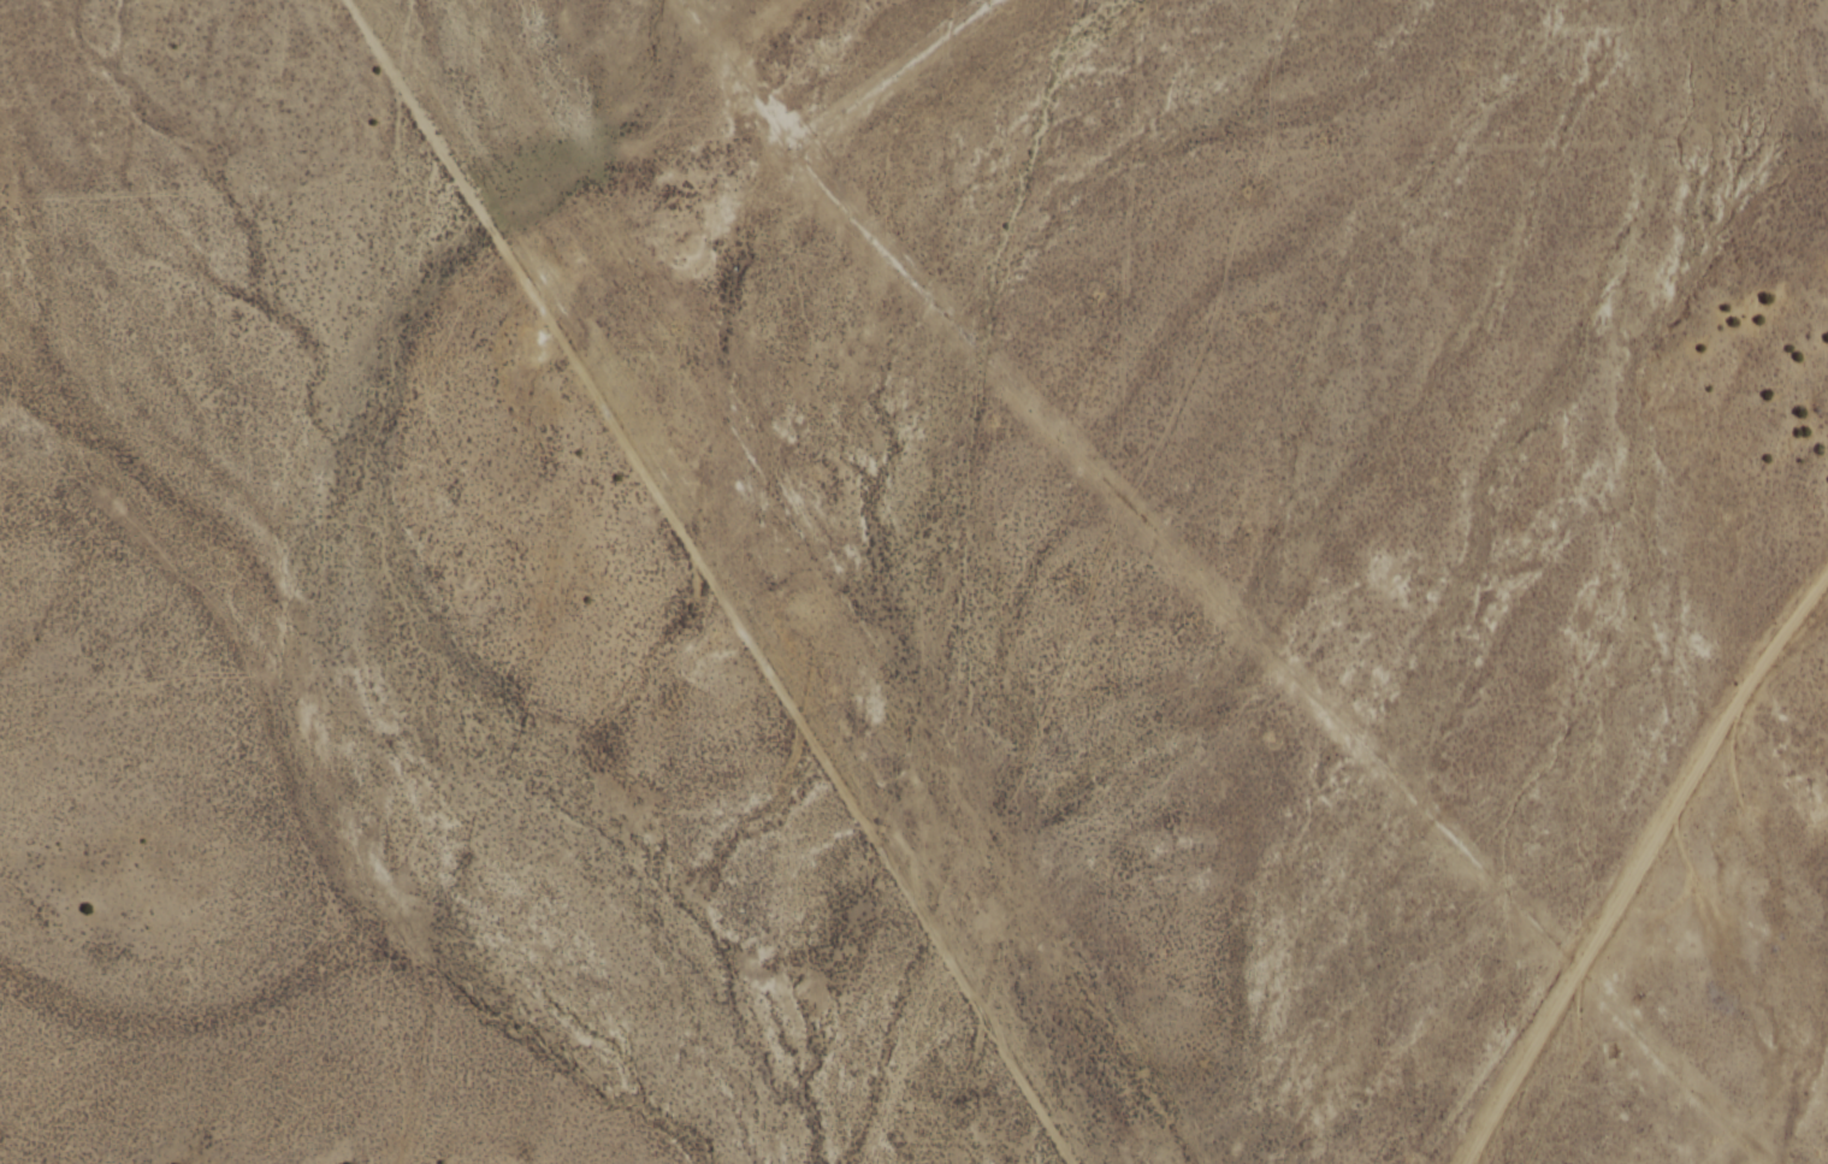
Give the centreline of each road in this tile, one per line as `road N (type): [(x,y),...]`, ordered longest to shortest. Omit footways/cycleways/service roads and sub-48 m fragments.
road 1 (residential): [(1070,1163),(347,0)]
road 2 (track): [(1466,1163),(1731,721),(1827,587)]

